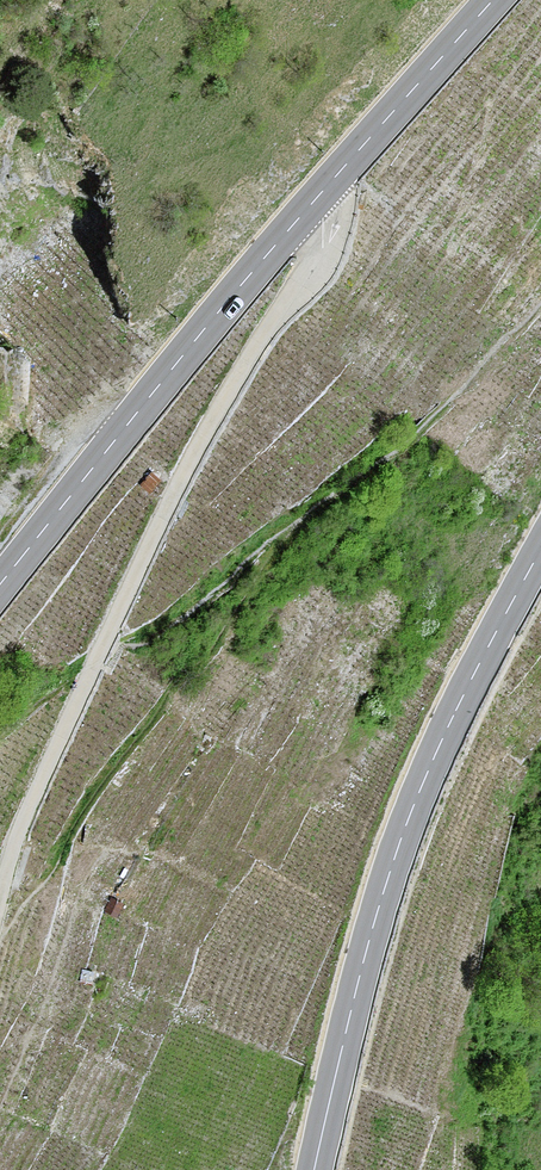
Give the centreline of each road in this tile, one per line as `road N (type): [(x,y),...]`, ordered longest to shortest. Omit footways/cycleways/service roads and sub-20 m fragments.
road 1 (unclassified): [(311,204),(324,227),(320,257),(212,421),(167,509),(25,815),(0,896)]
road 2 (secondary): [(540,548),(407,824),(314,1169)]
road 3 (secondary): [(0,585),(311,204)]
road 4 (secondary): [(311,204),(493,0)]

